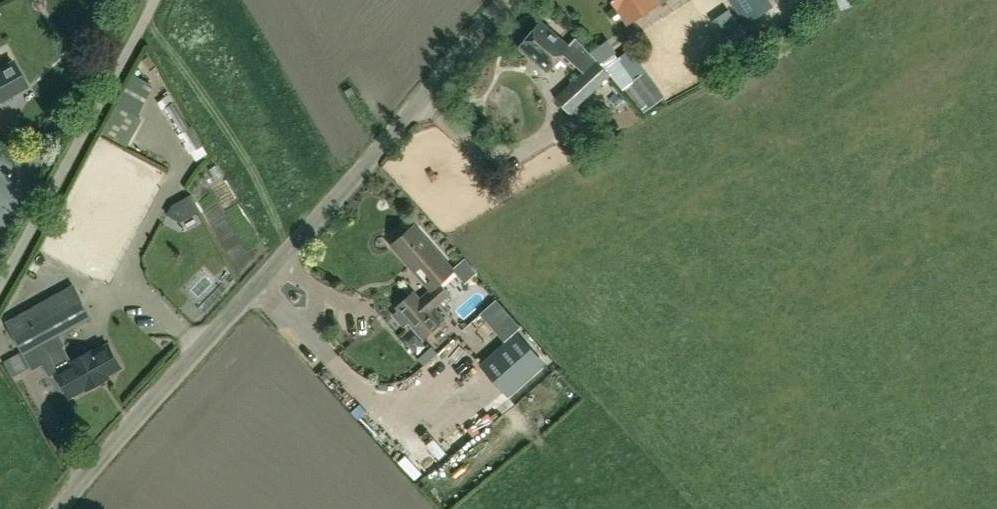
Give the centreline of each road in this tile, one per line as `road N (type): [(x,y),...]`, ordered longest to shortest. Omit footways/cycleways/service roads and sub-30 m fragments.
road 1 (unclassified): [(64,508),(162,386),(506,0)]

